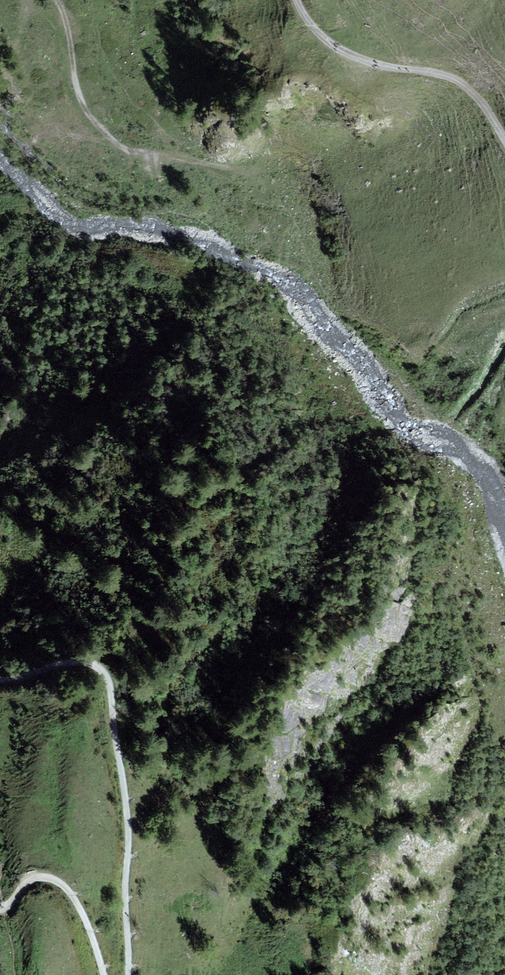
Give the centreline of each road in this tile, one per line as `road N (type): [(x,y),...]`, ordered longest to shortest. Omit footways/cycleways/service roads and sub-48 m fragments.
road 1 (track): [(129,974),(129,846),(110,683),(91,663),(0,679)]
road 2 (track): [(248,174),(132,151),(106,134),(84,109),(55,0)]
road 3 (track): [(297,0),(336,49),(461,86),(504,148)]
road 4 (track): [(3,909),(37,878),(61,885),(83,912),(103,974)]

